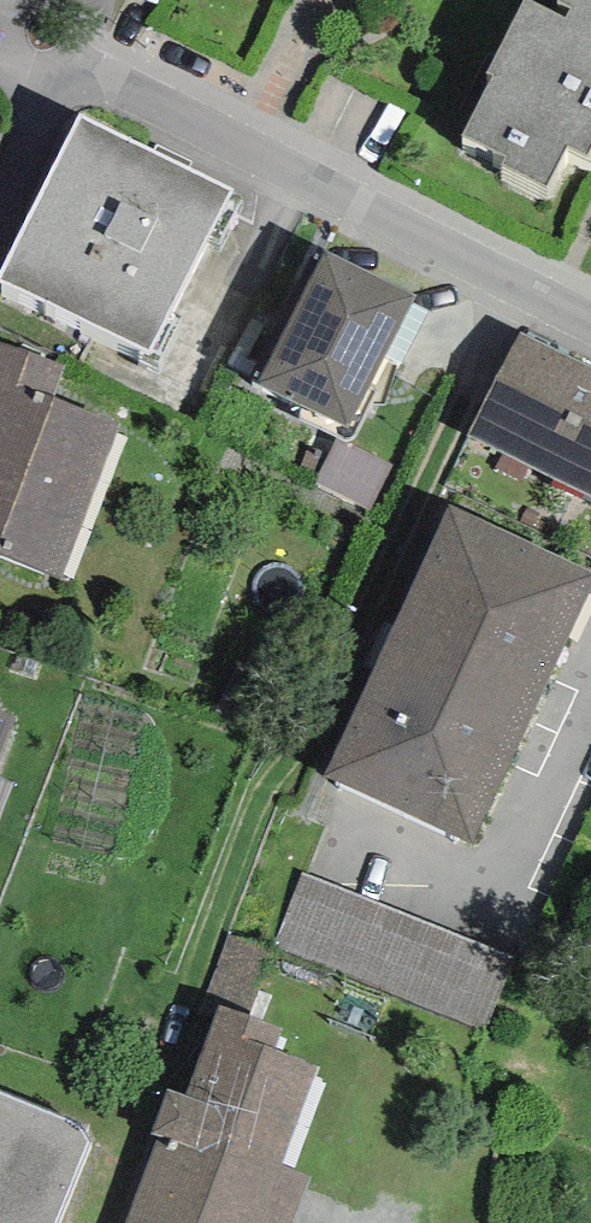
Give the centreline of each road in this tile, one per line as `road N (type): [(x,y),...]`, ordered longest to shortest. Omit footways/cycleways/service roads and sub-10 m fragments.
road 1 (residential): [(590,320),(88,71),(4,60)]

